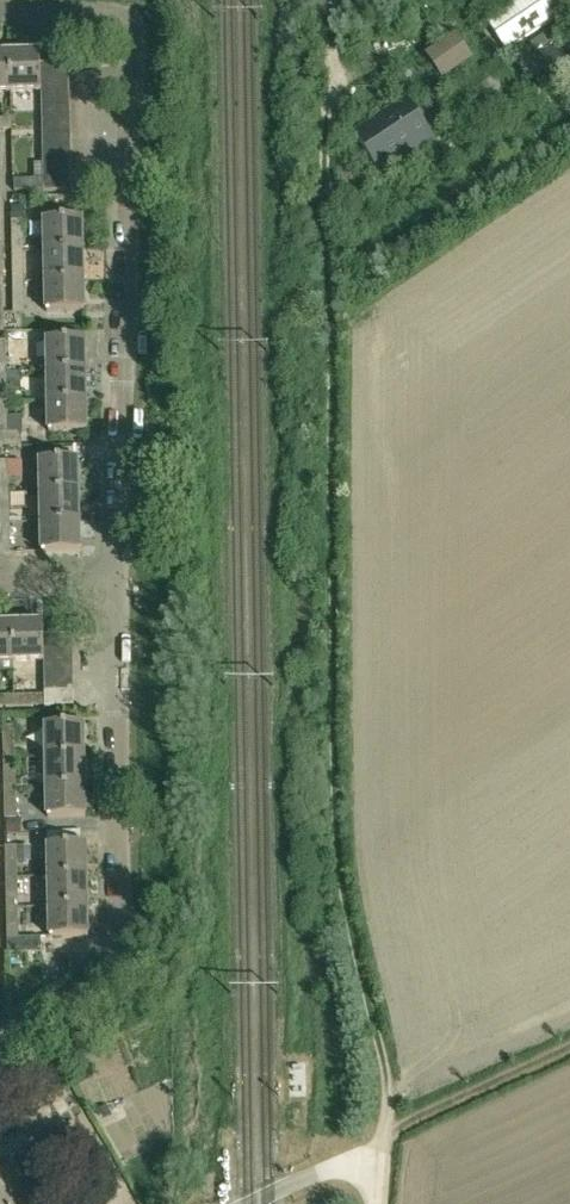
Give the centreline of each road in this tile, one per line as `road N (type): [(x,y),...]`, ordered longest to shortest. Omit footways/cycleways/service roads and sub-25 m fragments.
road 1 (track): [(374,1152),(384,1122),(384,1067),(342,890),(334,818),(326,147),(333,74),(319,0)]
road 2 (residential): [(115,585),(134,58),(116,23),(96,14),(0,10)]
road 3 (residential): [(0,1047),(98,985),(118,954),(115,585)]
road 4 (unclassified): [(252,1203),(374,1152)]

